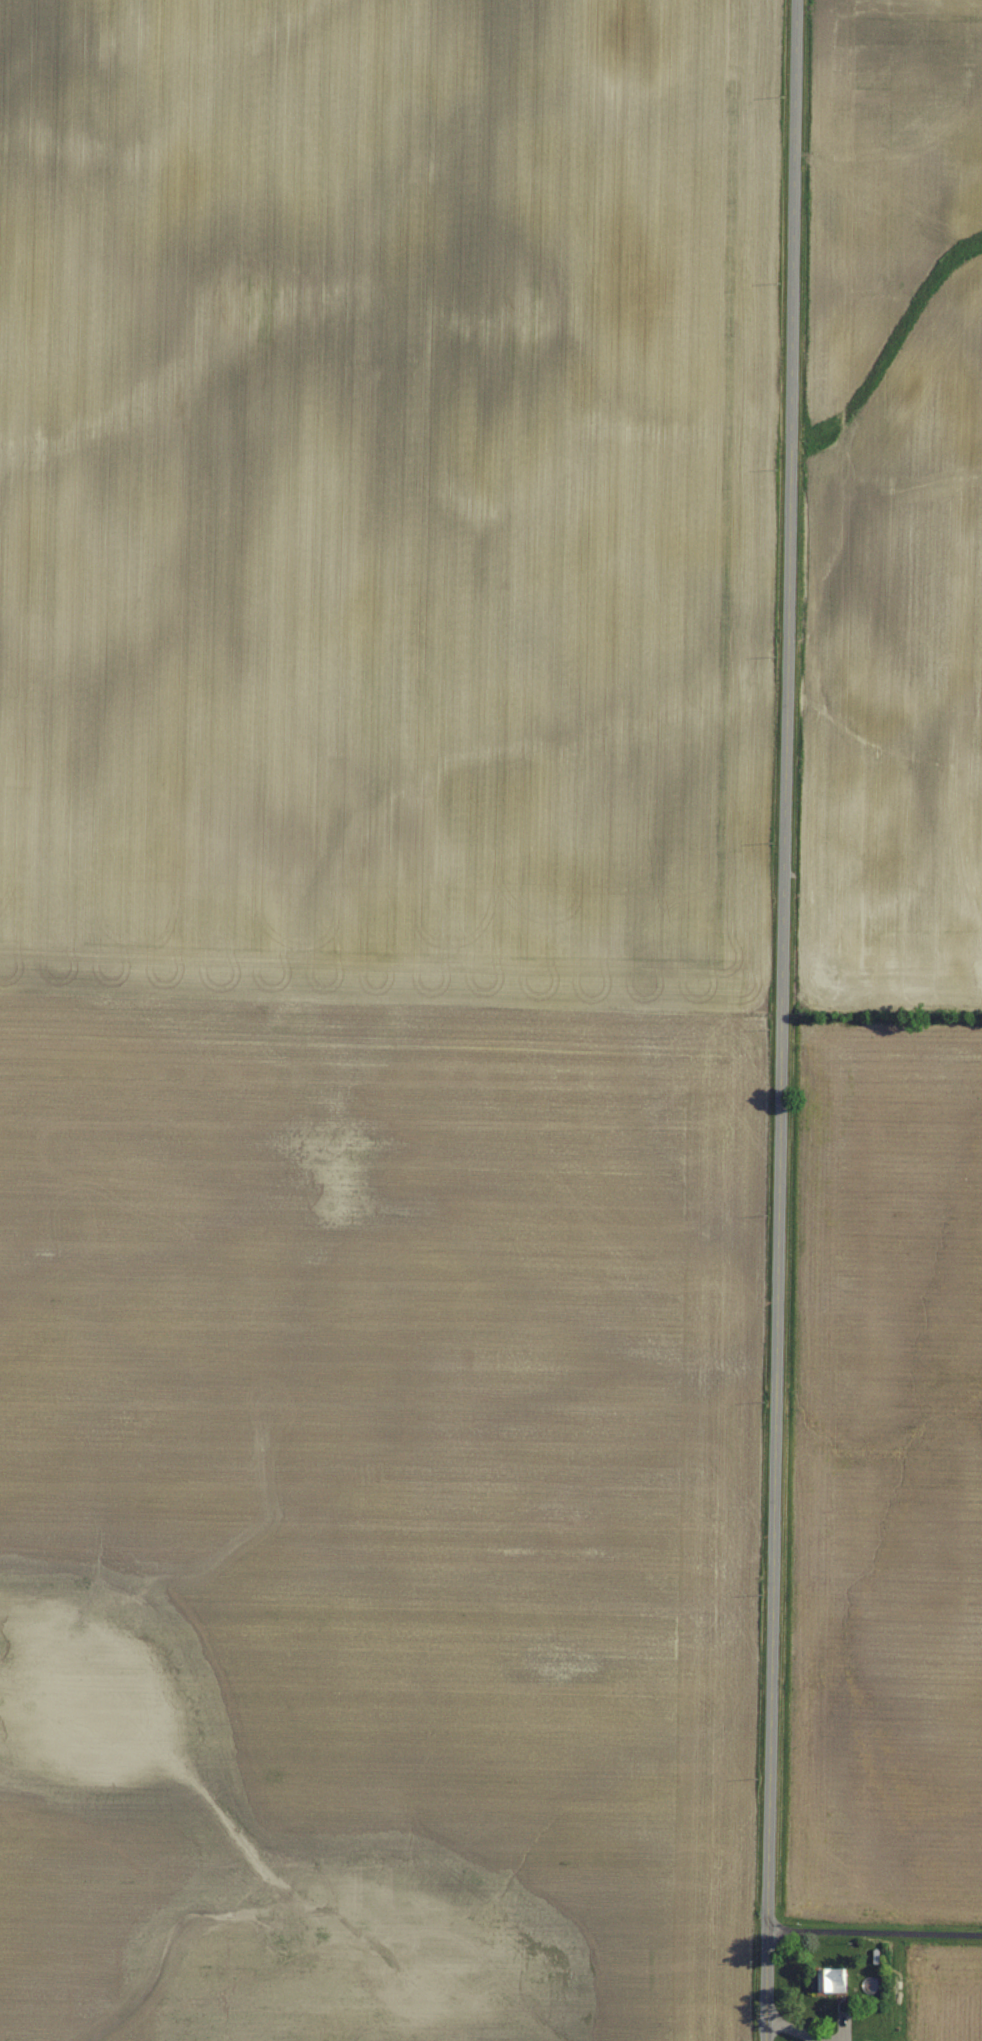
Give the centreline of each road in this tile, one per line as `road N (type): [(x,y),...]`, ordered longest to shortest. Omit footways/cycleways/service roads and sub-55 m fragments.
road 1 (residential): [(764,2040),(793,0)]

